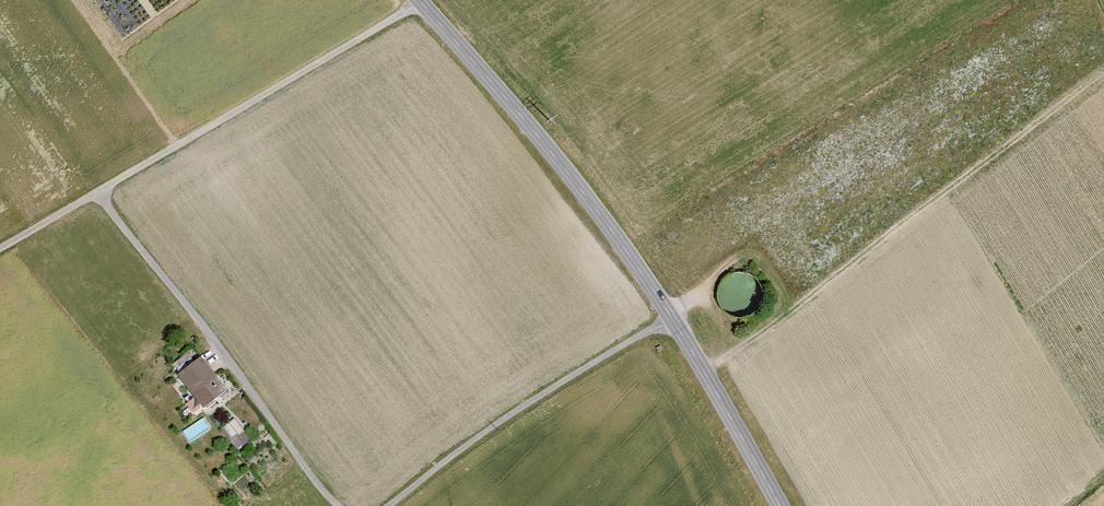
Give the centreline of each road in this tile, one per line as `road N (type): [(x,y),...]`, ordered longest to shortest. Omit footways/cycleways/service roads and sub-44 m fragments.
road 1 (tertiary): [(419,0),(627,251),(780,505)]
road 2 (track): [(421,2),(0,249)]
road 3 (track): [(96,192),(338,505)]
road 4 (track): [(388,505),(505,418),(673,320)]

